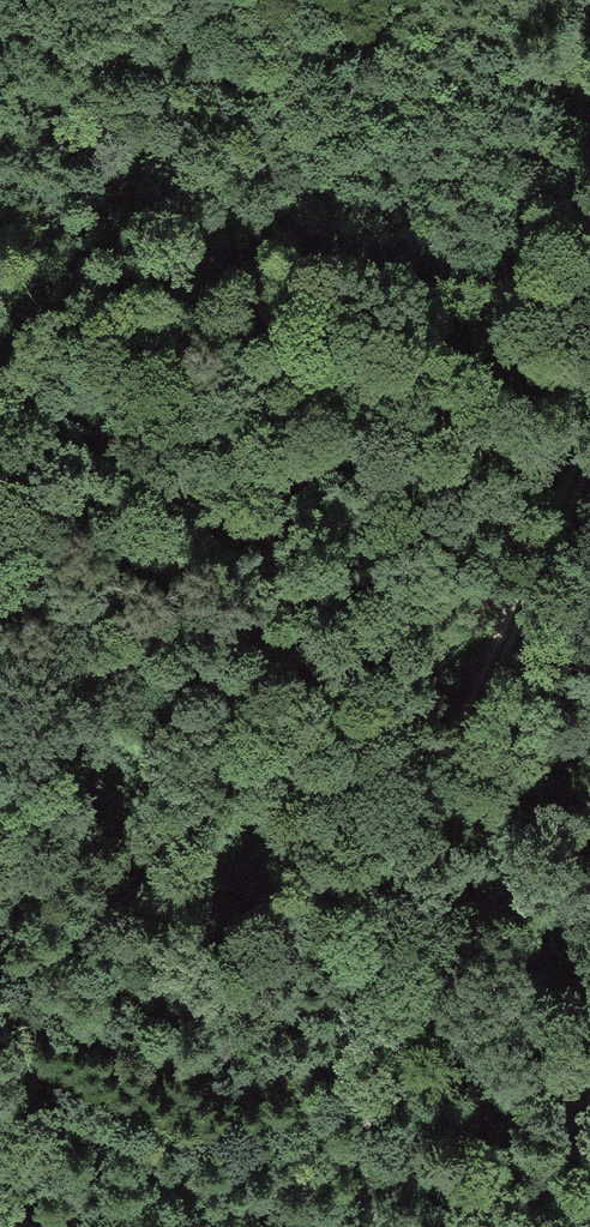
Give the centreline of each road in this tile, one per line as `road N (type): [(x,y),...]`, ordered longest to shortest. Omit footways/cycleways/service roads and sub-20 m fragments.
road 1 (track): [(589,448),(415,823),(388,903),(372,1023),(390,1226)]
road 2 (track): [(415,823),(286,729),(0,488)]

